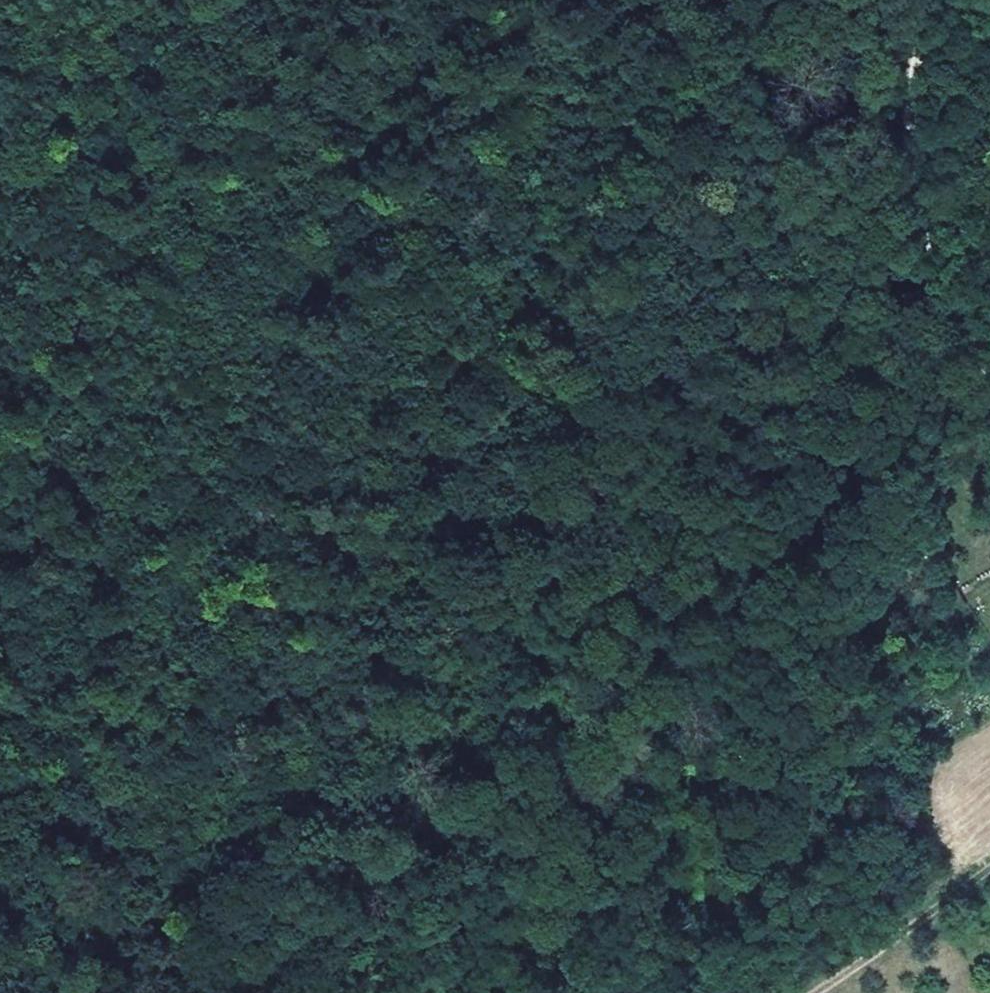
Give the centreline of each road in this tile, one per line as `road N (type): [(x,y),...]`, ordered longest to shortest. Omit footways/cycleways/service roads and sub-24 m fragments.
road 1 (track): [(924,0),(912,80),(912,183),(933,268),(989,384)]
road 2 (track): [(989,868),(813,992)]

